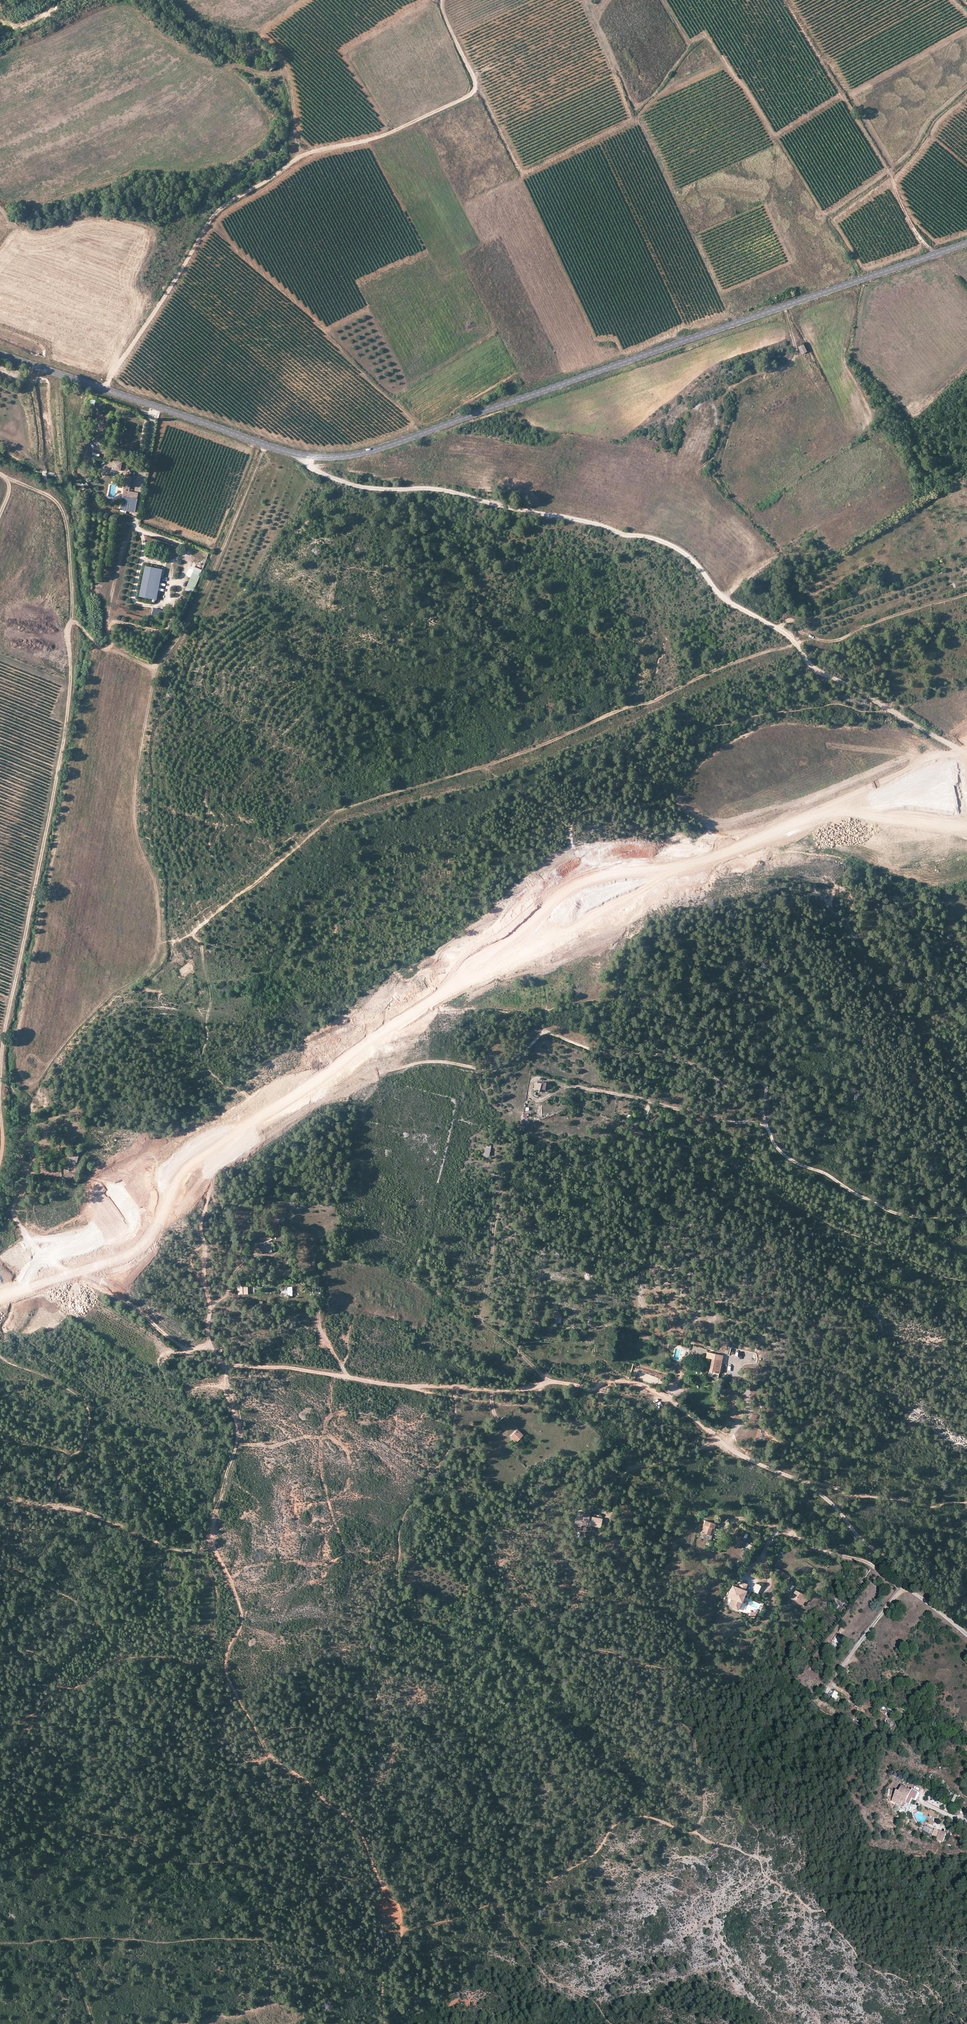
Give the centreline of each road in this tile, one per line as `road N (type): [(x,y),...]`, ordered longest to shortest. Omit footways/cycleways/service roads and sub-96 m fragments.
road 1 (primary): [(966,789),(624,882),(0,1287)]
road 2 (track): [(966,1215),(896,1217),(826,1173),(802,1168),(764,1123),(762,1083),(737,1088),(669,1055),(606,1053),(544,1032),(496,1068),(435,1061),(353,1075),(222,1162),(201,1224),(212,1344)]
road 3 (tertiary): [(0,353),(275,448),(345,456),(966,244)]
road 4 (track): [(304,455),(311,468),(356,485),(452,491),(668,545),(728,601),(788,636),(821,673),(945,743),(966,739)]
road 5 (track): [(219,1364),(241,1434),(212,1523),(242,1614),(227,1652),(229,1682),(274,1759),(365,1842),(395,1905),(400,1940),(384,1983),(382,2023)]
road 6 (track): [(0,1081),(71,693),(72,586),(58,502),(0,474)]
road 7 (track): [(443,0),(474,81),(469,96),(389,134),(302,157),(216,212),(105,389)]
road 8 (track): [(265,445),(217,562),(161,663),(145,720),(133,818),(157,889),(158,940)]
road 9 (track): [(219,1364),(391,1386),(521,1390),(612,1380),(669,1399)]
road 10 (track): [(26,1180),(15,1217),(87,1181),(113,1187),(141,1239),(127,1289),(135,1308),(183,1349),(212,1344),(219,1364)]
road 11 (unclassified): [(669,1399),(744,1456),(827,1500),(908,1585),(966,1633)]
road 12 (track): [(937,254),(909,219),(893,180),(783,0)]
road 13 (track): [(764,1123),(534,1079),(530,1097),(549,1096)]
road 14 (track): [(214,1545),(161,1546),(82,1512),(0,1504)]

